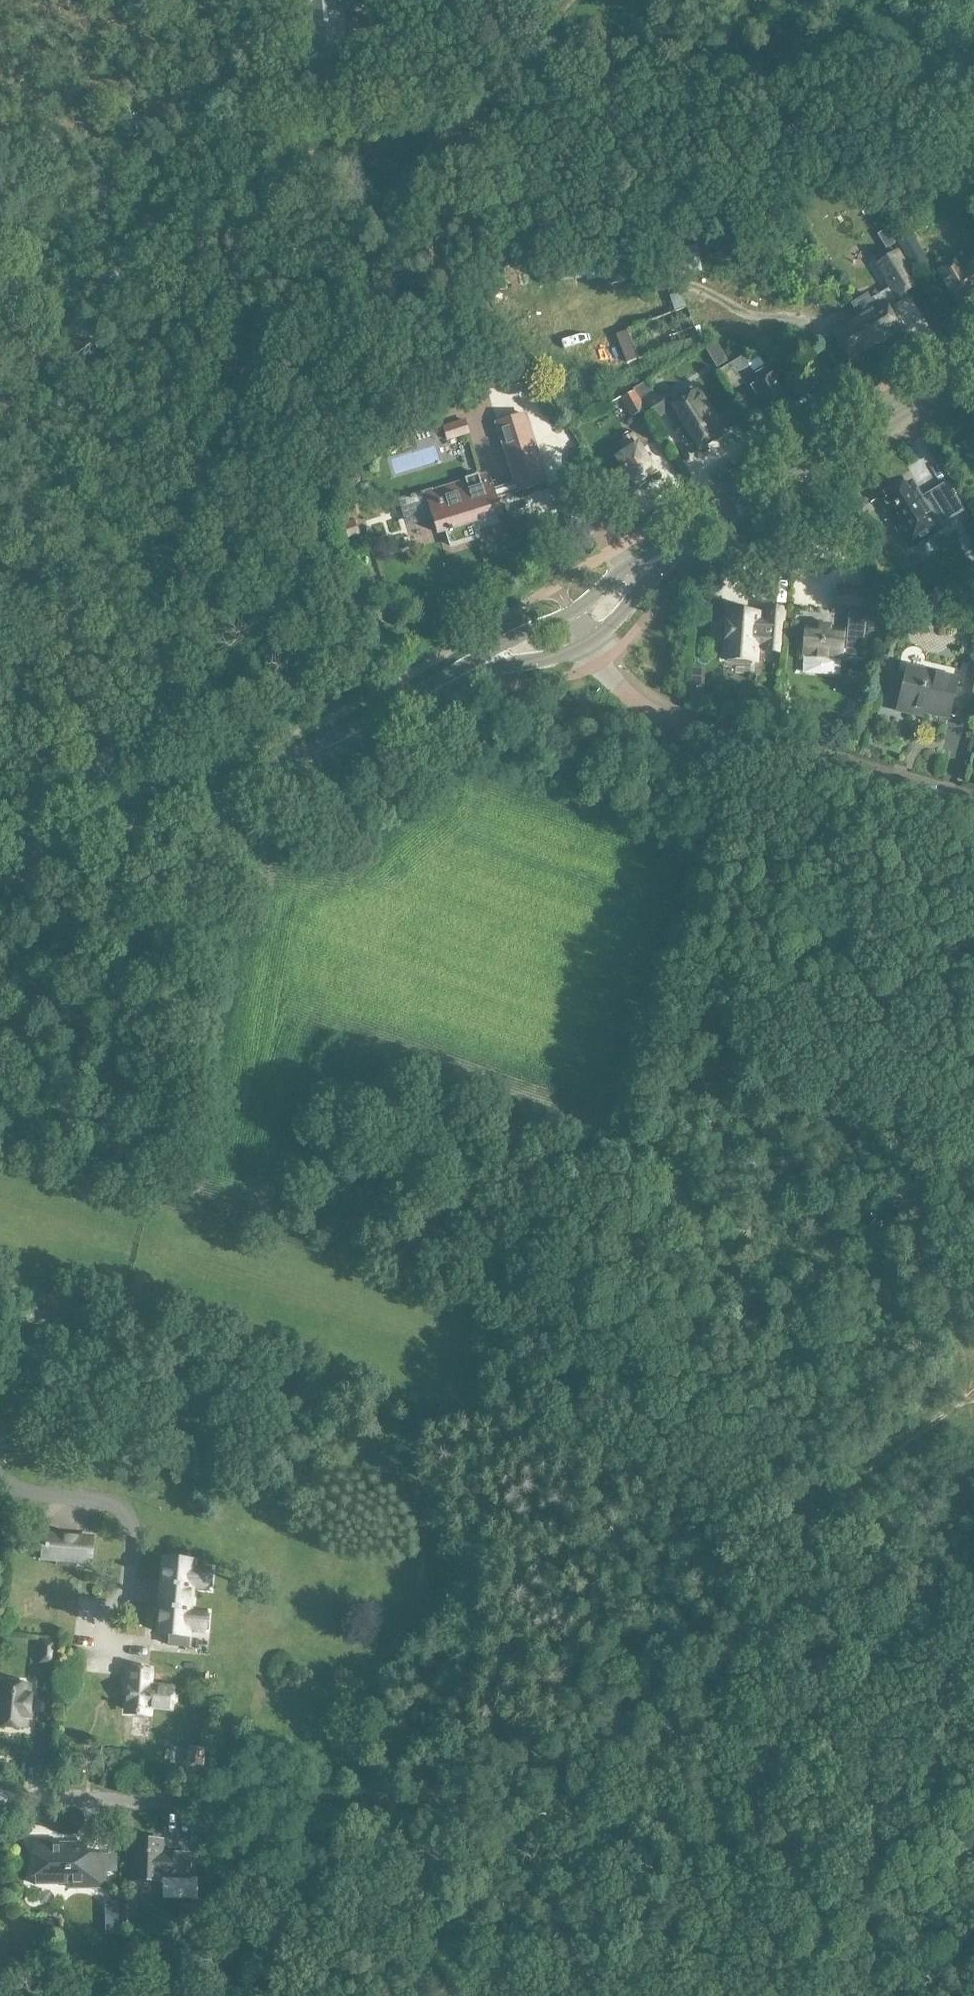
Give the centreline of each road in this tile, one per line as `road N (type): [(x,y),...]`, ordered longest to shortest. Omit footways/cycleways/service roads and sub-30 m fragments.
road 1 (secondary): [(0,851),(107,829),(235,788),(464,674)]
road 2 (residential): [(588,646),(626,696),(664,720),(973,802)]
road 3 (track): [(139,1650),(85,1640),(86,1617),(128,1590),(132,1523),(109,1501),(12,1487),(0,1473)]
road 4 (track): [(662,277),(745,312),(799,316),(816,327),(862,399)]
road 5 (secondary): [(693,534),(876,420)]
road 6 (residential): [(194,1798),(0,1792)]
road 7 (secondary): [(588,646),(693,534)]
road 8 (secondary): [(693,534),(623,570),(572,613)]
road 9 (secondary): [(464,674),(588,646)]
road 10 (secondary): [(572,613),(506,642),(464,674)]

